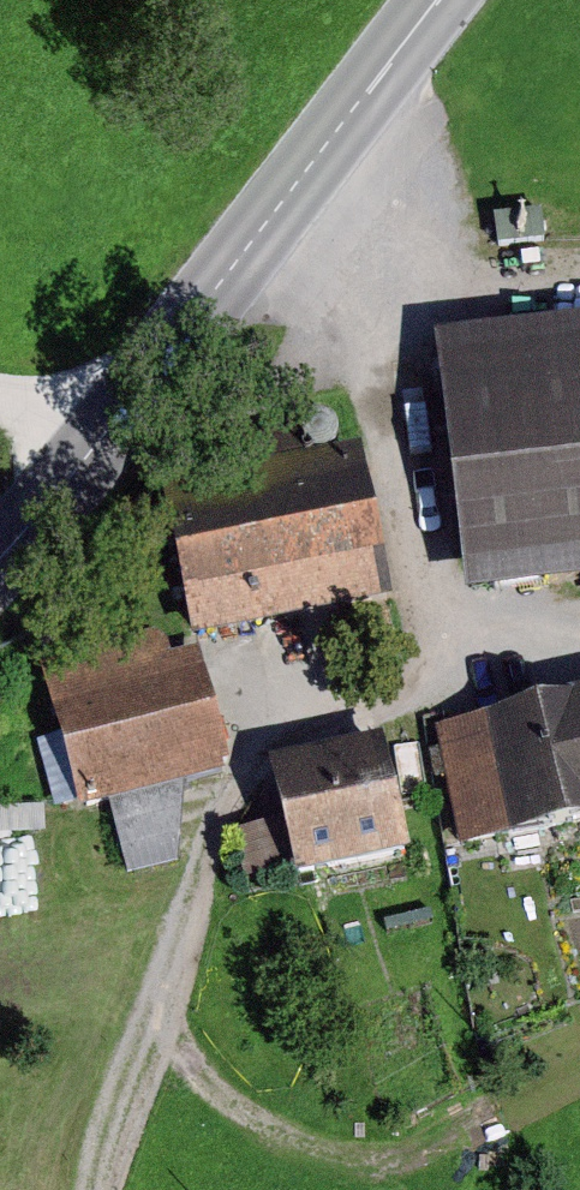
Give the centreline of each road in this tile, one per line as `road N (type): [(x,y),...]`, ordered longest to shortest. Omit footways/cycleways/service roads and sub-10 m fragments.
road 1 (track): [(104,1189),(160,980),(271,711),(410,640),(442,523),(335,133)]
road 2 (tertiary): [(437,0),(98,444),(0,558)]

